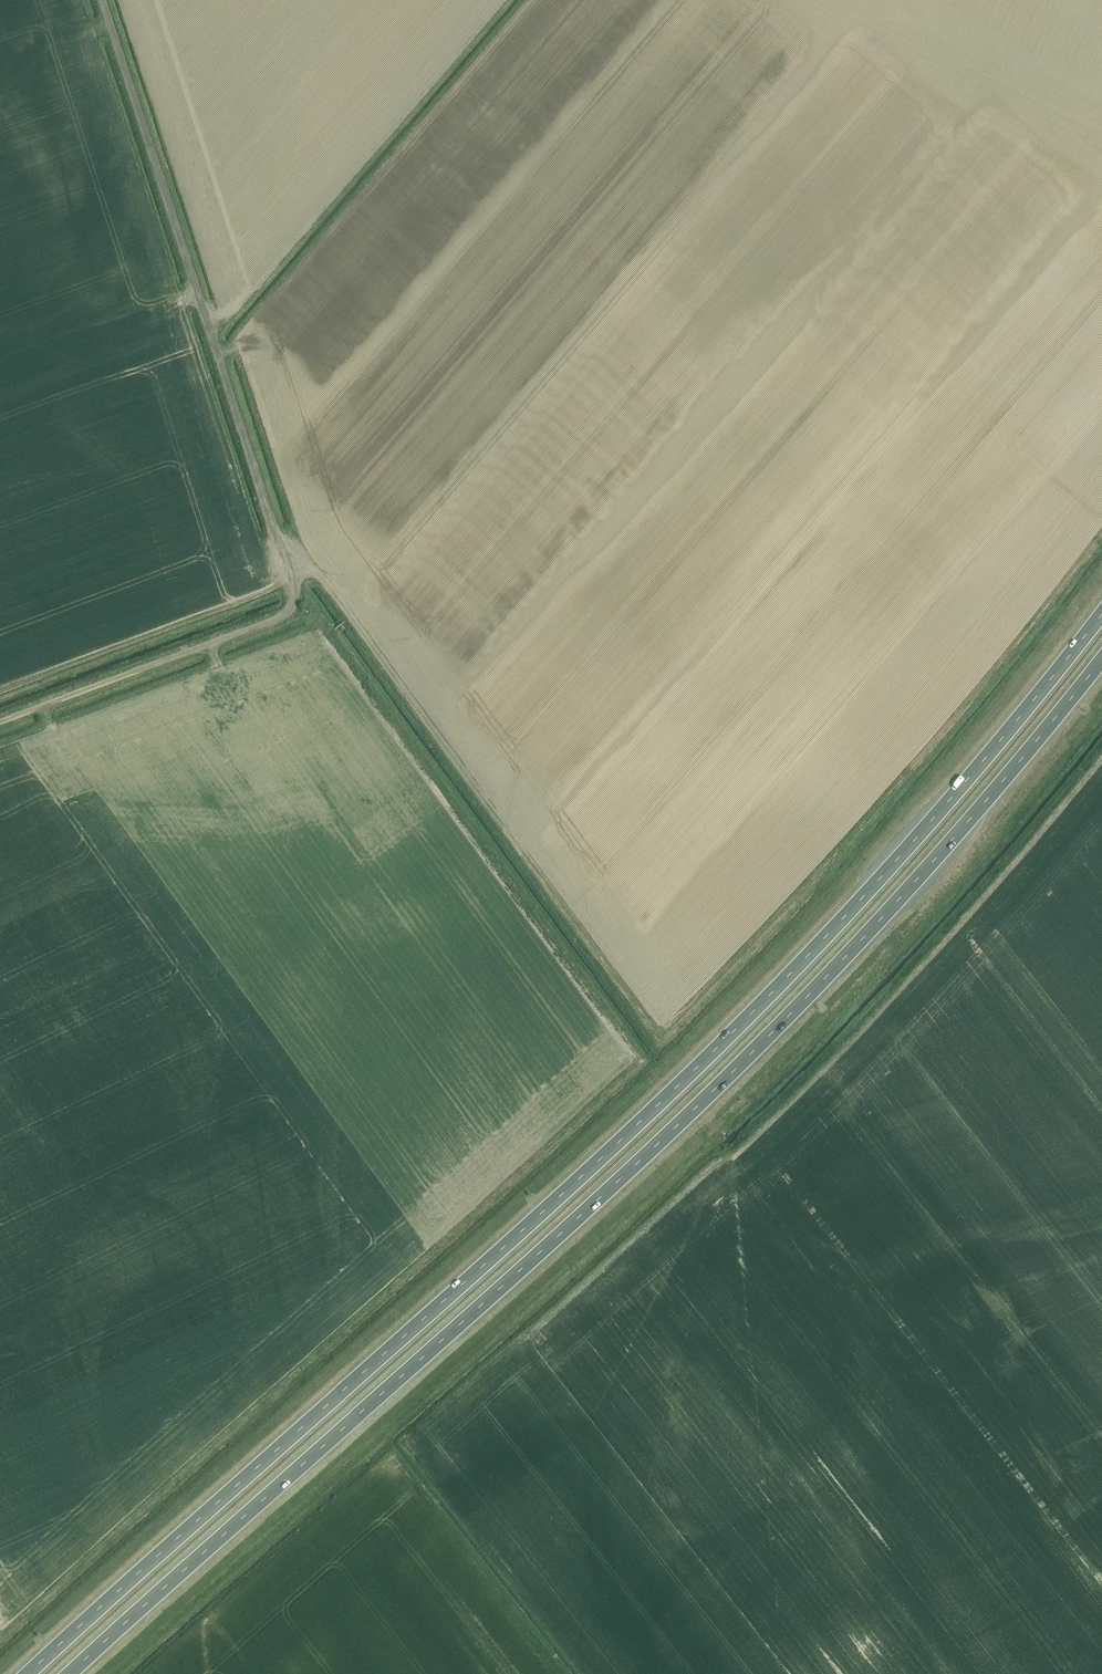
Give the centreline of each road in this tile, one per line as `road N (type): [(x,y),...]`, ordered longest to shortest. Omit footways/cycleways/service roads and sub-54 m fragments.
road 1 (trunk): [(1101,614),(933,819),(702,1062),(29,1673)]
road 2 (trunk): [(70,1673),(743,1062),(960,831),(1101,658)]
road 3 (unclassified): [(103,0),(294,596),(280,617),(0,722)]

